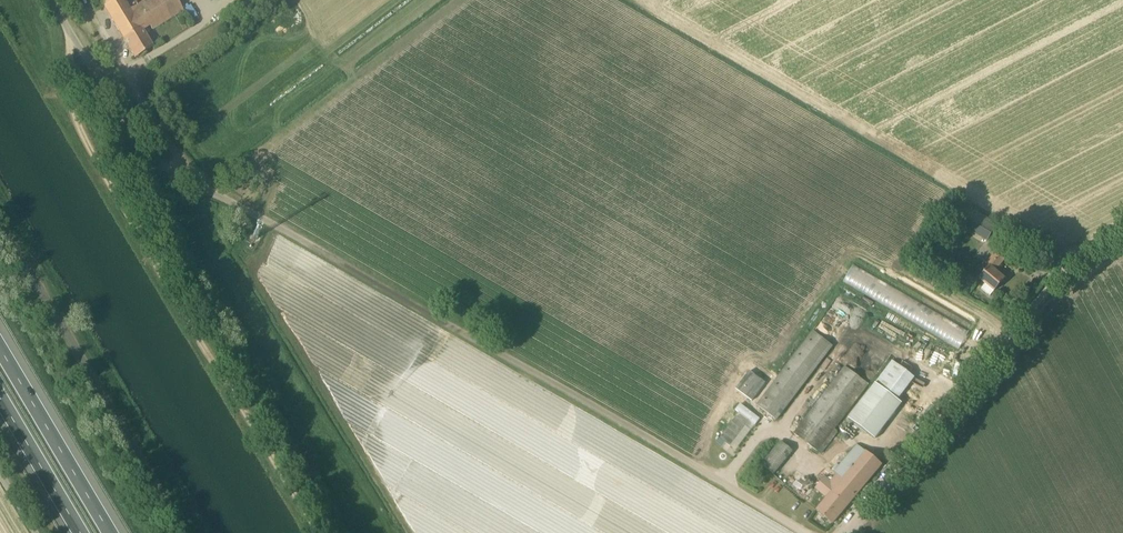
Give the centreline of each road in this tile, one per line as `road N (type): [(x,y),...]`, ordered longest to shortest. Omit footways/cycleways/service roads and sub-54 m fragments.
road 1 (unclassified): [(806,532),(159,161),(141,146),(49,0)]
road 2 (track): [(315,532),(75,135),(75,45)]
road 3 (unclassified): [(1122,235),(1065,275),(853,532)]
road 4 (unclassified): [(193,532),(0,214)]
road 5 (motorway): [(110,532),(0,348)]
road 6 (motorway): [(0,397),(81,532)]

